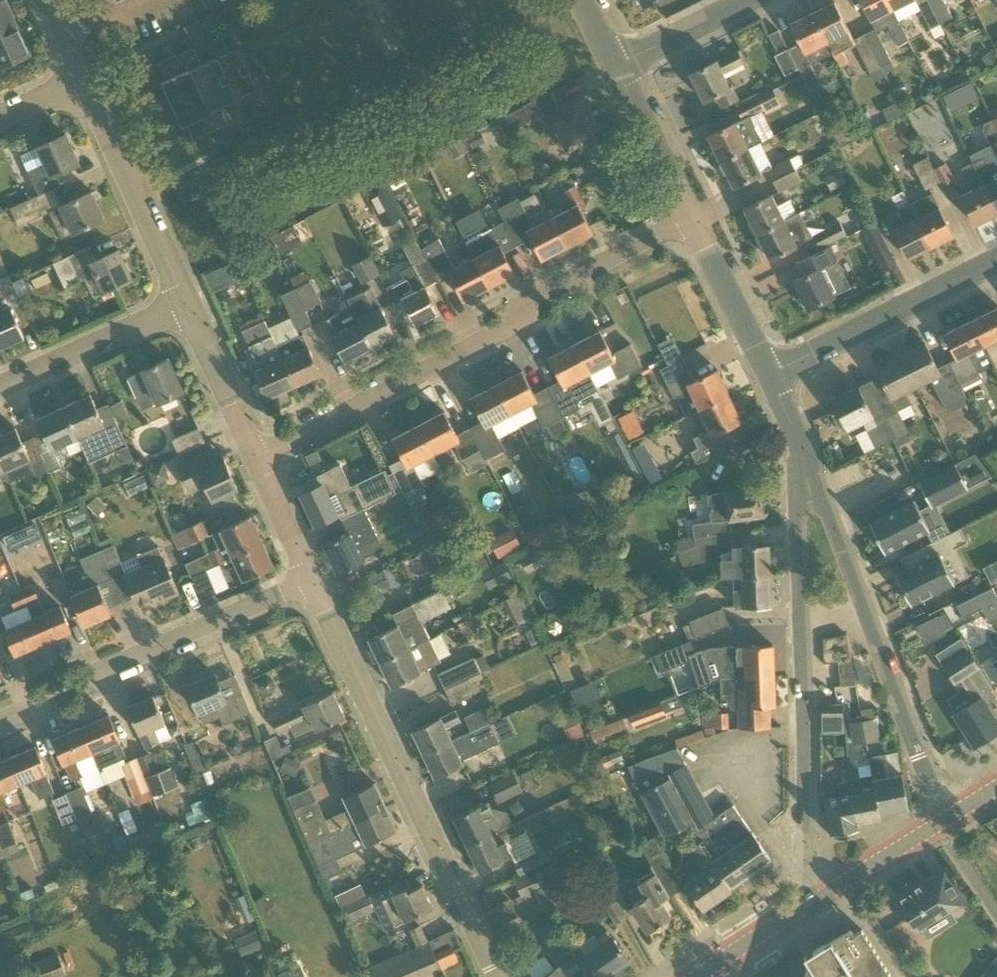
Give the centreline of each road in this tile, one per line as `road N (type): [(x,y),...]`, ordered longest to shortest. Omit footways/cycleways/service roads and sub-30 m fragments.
road 1 (residential): [(258,455),(698,229)]
road 2 (residential): [(800,444),(812,901)]
road 3 (residential): [(498,976),(313,585)]
road 4 (residential): [(947,819),(800,444)]
road 5 (residential): [(0,719),(313,585)]
road 6 (residential): [(771,375),(996,262)]
road 7 (residential): [(188,304),(84,80)]
road 8 (residential): [(0,385),(188,304)]
road 9 (residential): [(698,229),(618,64)]
road 10 (residential): [(258,455),(188,304)]
road 11 (residential): [(771,375),(698,229)]
road 12 (secondary): [(812,901),(947,819)]
road 13 (residential): [(618,64),(746,0)]
road 14 (residential): [(313,585),(258,455)]
road 15 (secondary): [(698,976),(812,901)]

